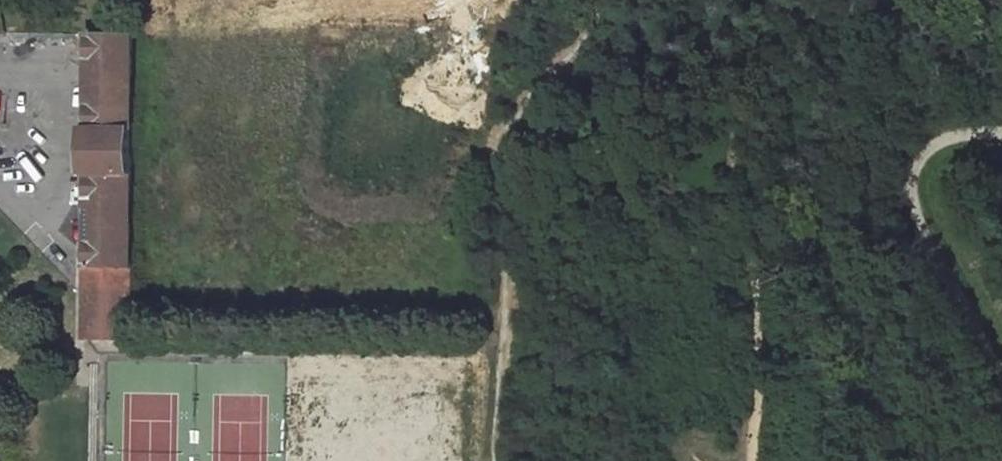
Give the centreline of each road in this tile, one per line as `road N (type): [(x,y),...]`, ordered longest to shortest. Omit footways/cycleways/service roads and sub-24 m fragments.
road 1 (track): [(1001,145),(950,146),(928,159),(915,184),(1001,362)]

